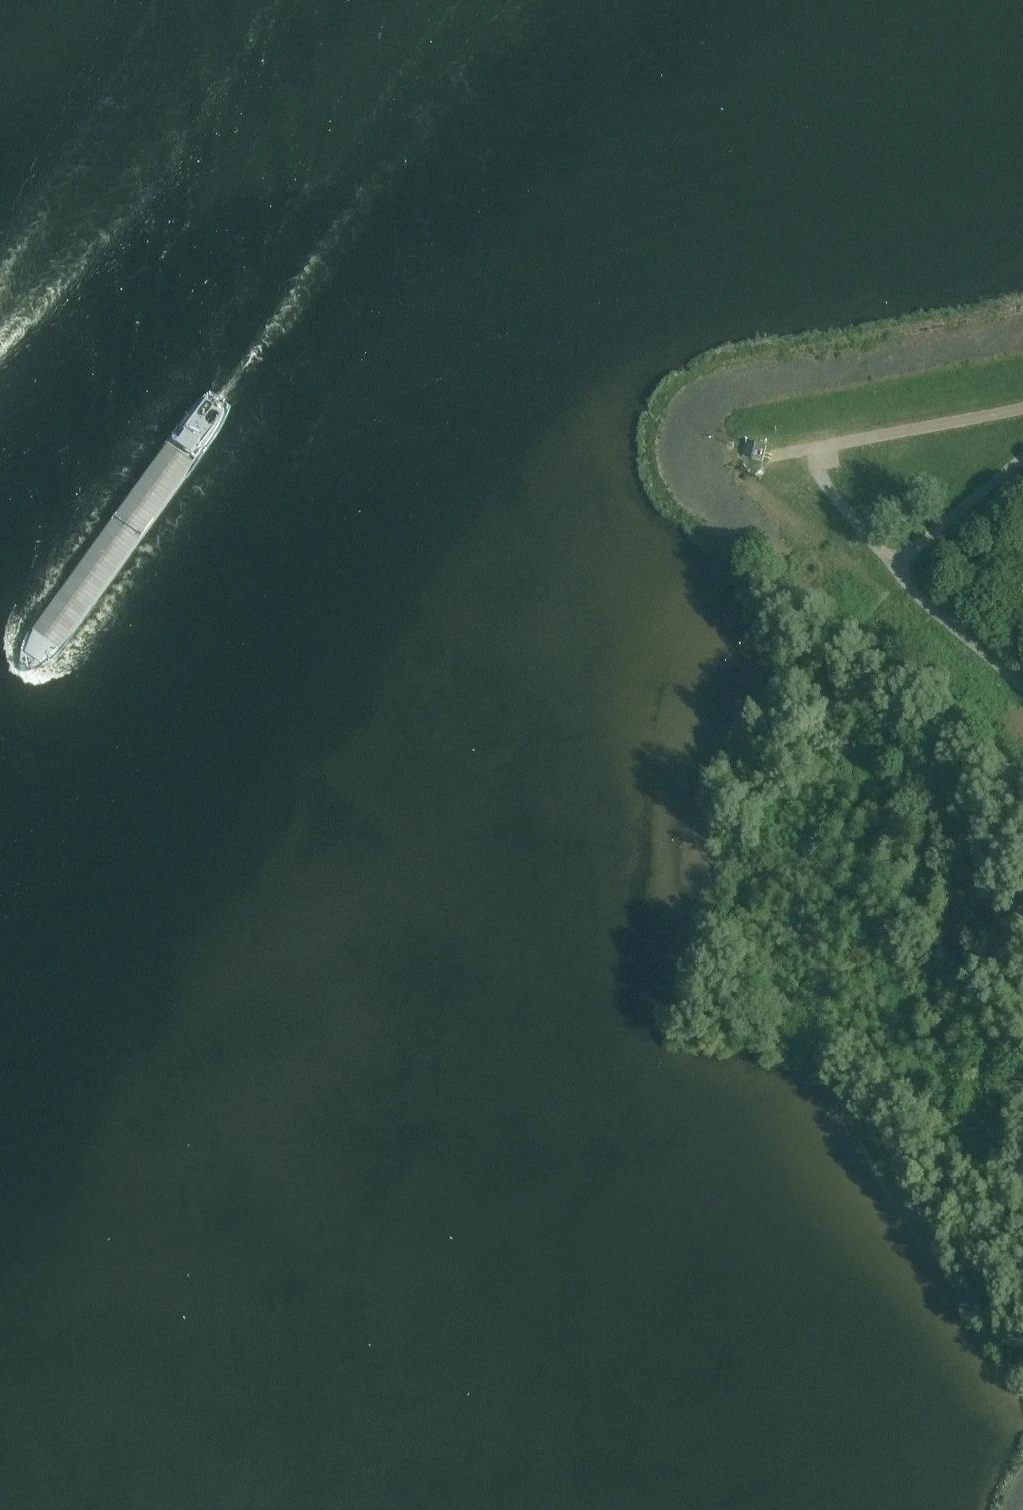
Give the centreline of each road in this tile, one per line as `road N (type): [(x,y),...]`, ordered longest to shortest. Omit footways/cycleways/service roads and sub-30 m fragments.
road 1 (unclassified): [(816,450),(1022,409)]
road 2 (track): [(1022,689),(925,604),(895,566)]
road 3 (track): [(1022,459),(895,566)]
road 4 (track): [(895,566),(820,477),(816,450)]

